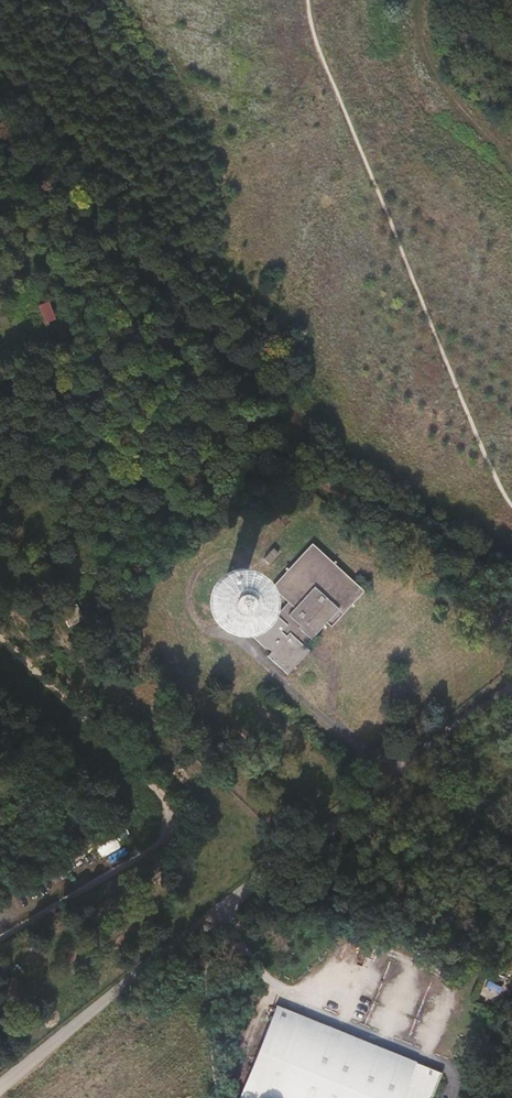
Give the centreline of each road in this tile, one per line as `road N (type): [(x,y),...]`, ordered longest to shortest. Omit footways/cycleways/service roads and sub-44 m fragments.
road 1 (unclassified): [(0,1093),(394,772),(511,698)]

